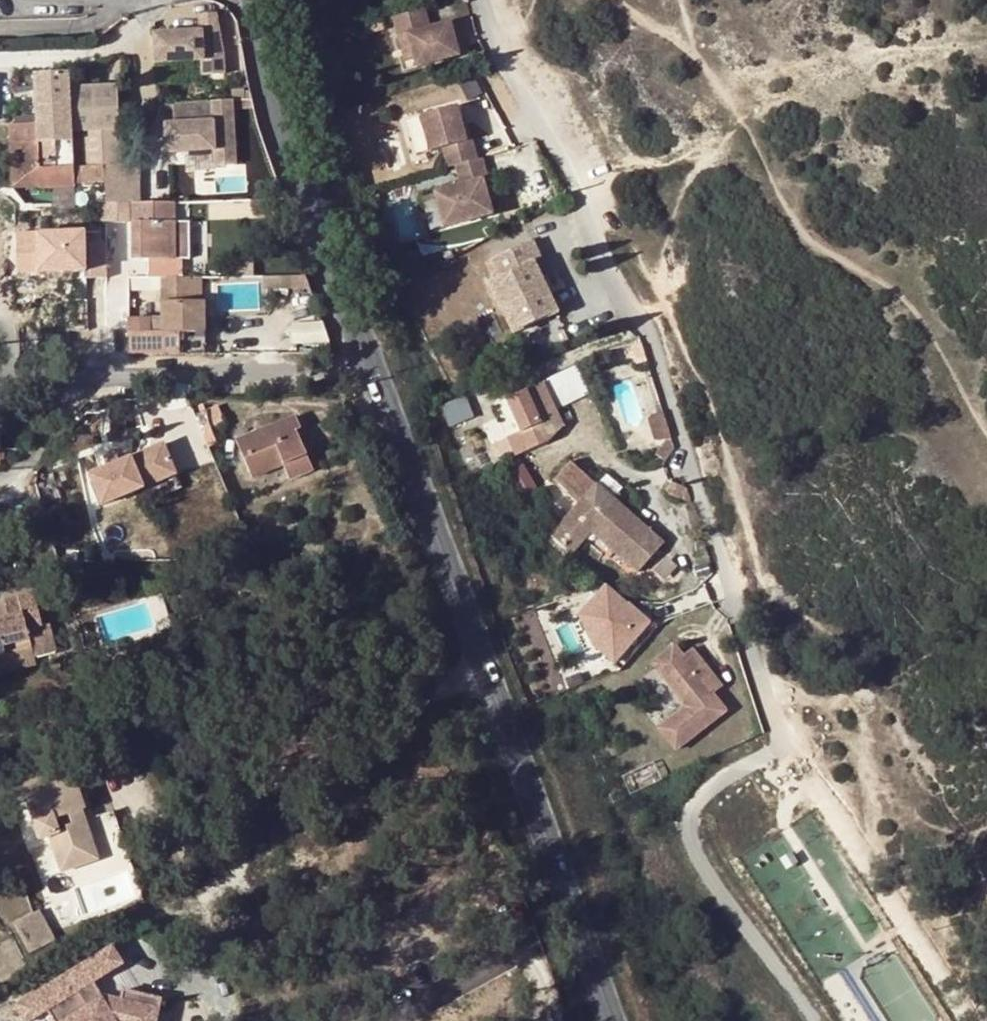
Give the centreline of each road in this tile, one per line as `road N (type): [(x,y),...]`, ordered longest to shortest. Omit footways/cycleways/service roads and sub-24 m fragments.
road 1 (residential): [(783,746),(650,334),(494,37),(483,0)]
road 2 (secondary): [(370,367),(505,706),(612,1020)]
road 3 (residential): [(0,328),(29,377),(370,367)]
road 4 (secondary): [(244,0),(271,116),(370,367)]
road 5 (track): [(963,1020),(888,876),(783,746)]

